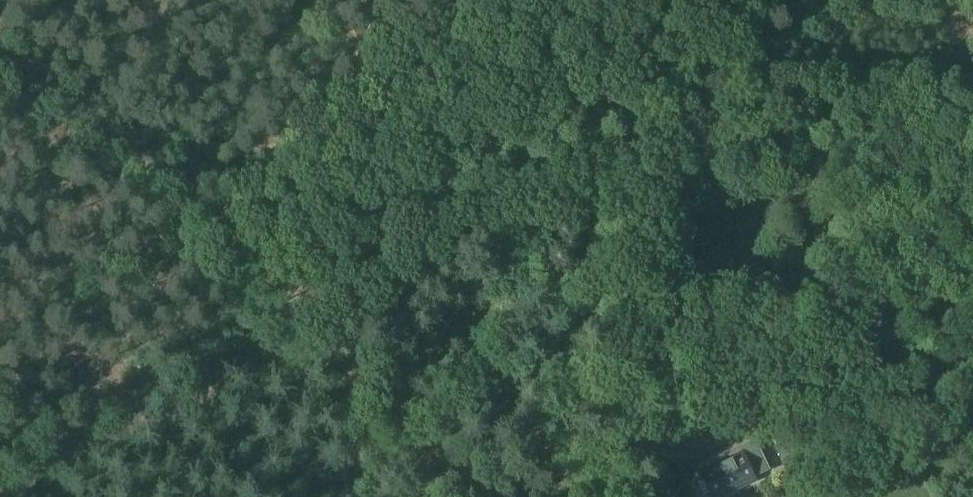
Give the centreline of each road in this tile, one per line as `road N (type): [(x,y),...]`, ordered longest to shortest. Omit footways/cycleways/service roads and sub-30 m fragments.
road 1 (track): [(0,480),(226,376),(336,335),(238,237),(0,56)]
road 2 (track): [(610,496),(595,221),(611,0)]
road 3 (track): [(607,27),(695,34),(827,76),(972,138)]
road 4 (track): [(465,496),(424,440),(357,376)]

